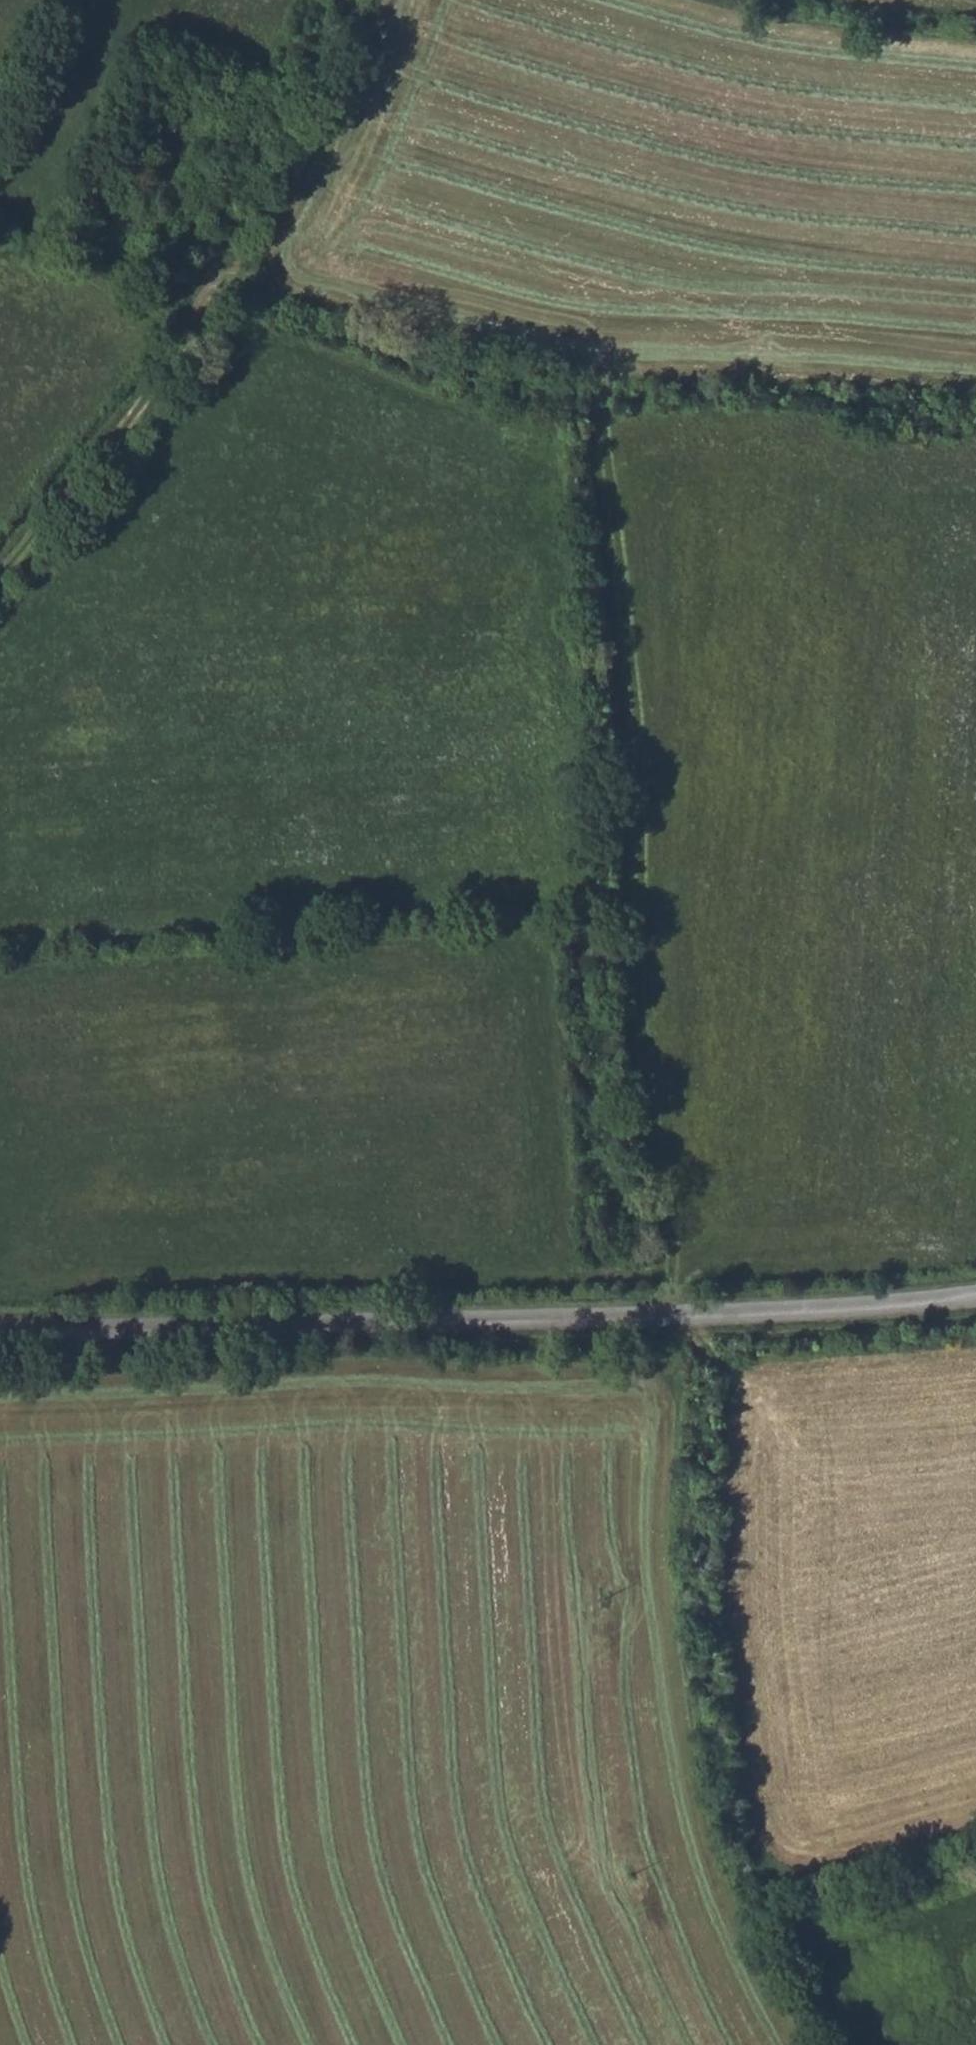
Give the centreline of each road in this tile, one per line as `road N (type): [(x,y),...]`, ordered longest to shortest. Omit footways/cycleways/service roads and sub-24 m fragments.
road 1 (unclassified): [(975,1300),(898,1311),(0,1329)]
road 2 (track): [(326,0),(193,299),(0,572)]

